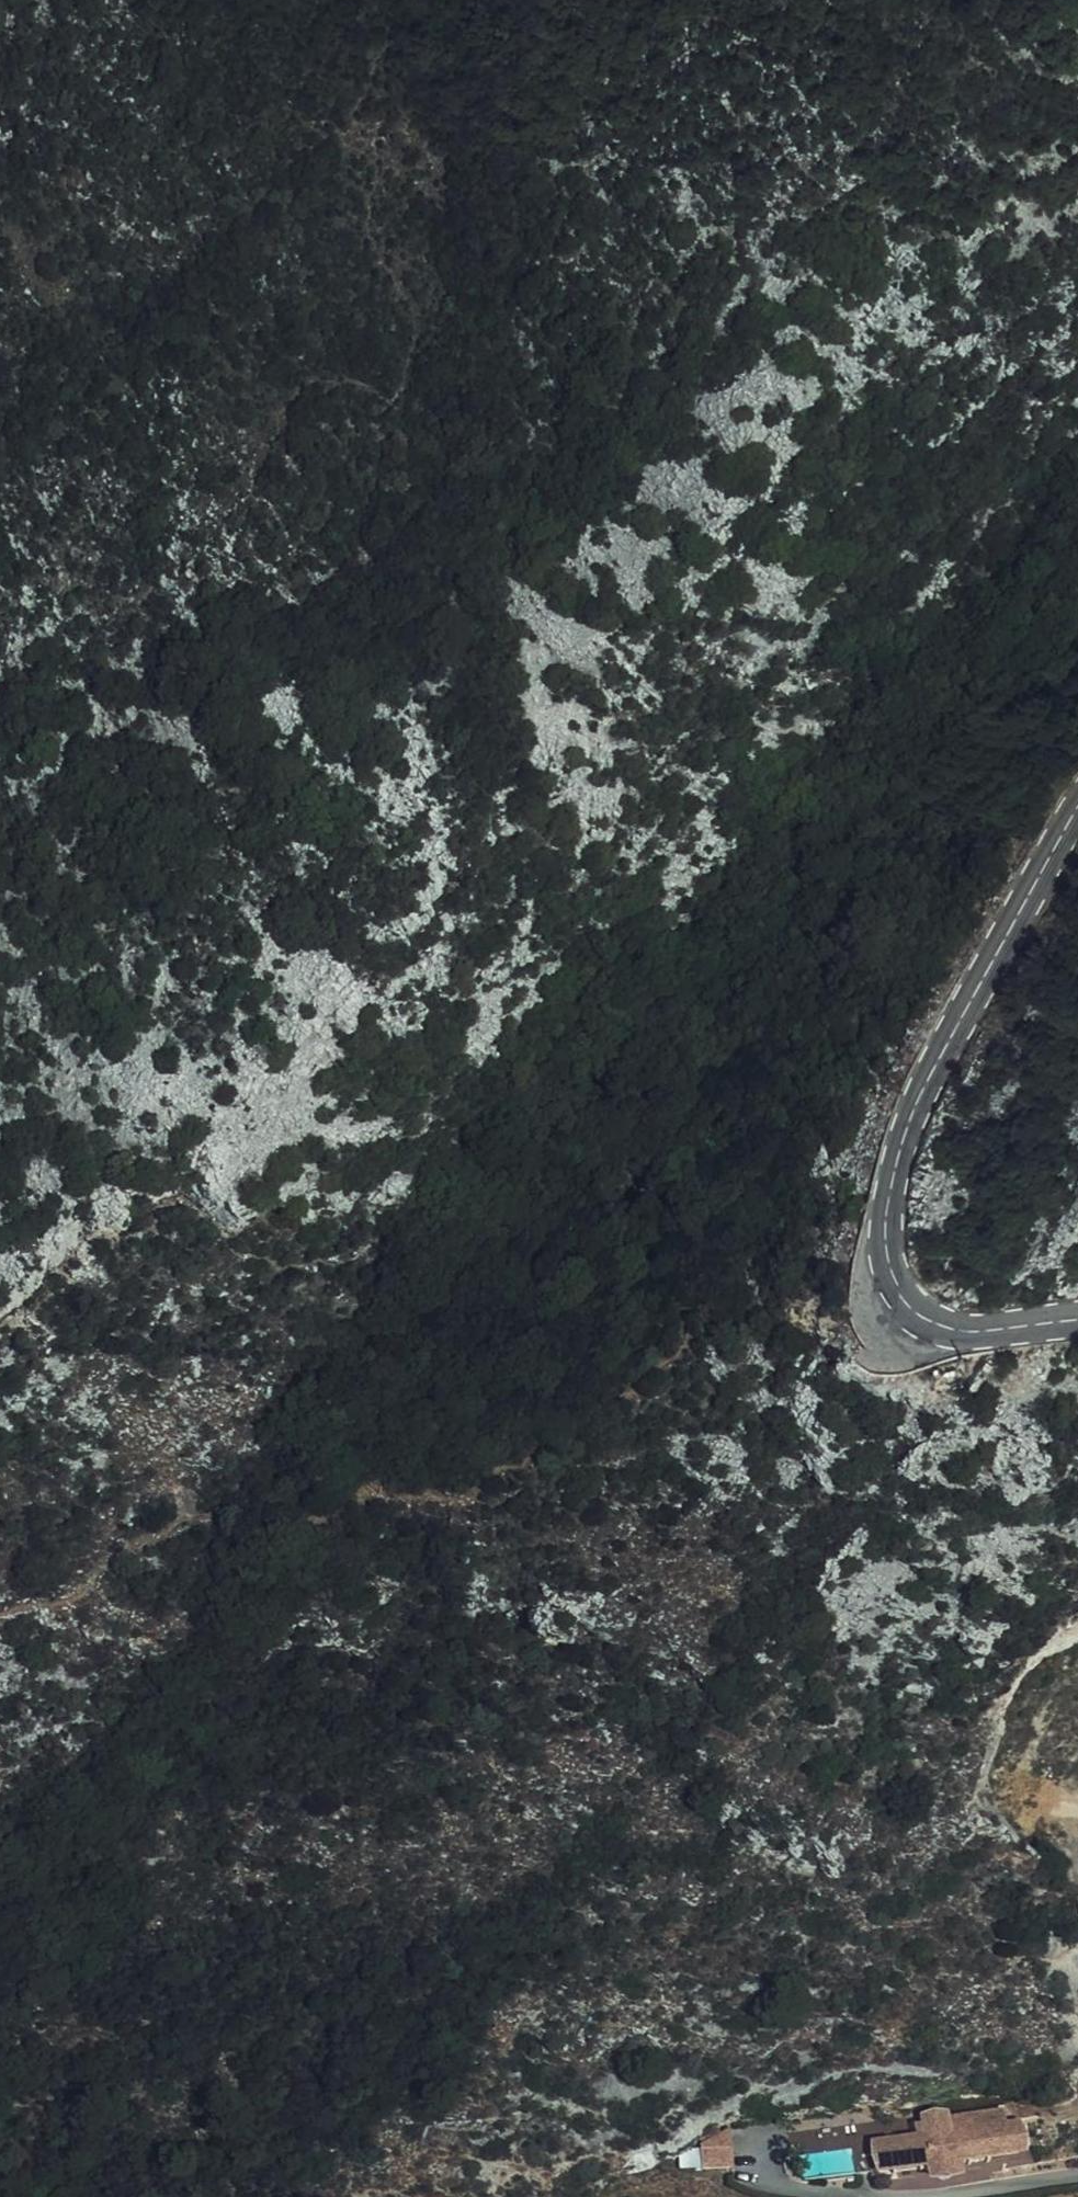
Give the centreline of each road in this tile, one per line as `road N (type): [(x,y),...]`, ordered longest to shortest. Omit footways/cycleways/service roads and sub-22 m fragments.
road 1 (tertiary): [(1077,1321),(956,1330),(920,1313),(891,1276),(882,1224),(896,1154),(939,1056),(1077,808)]

